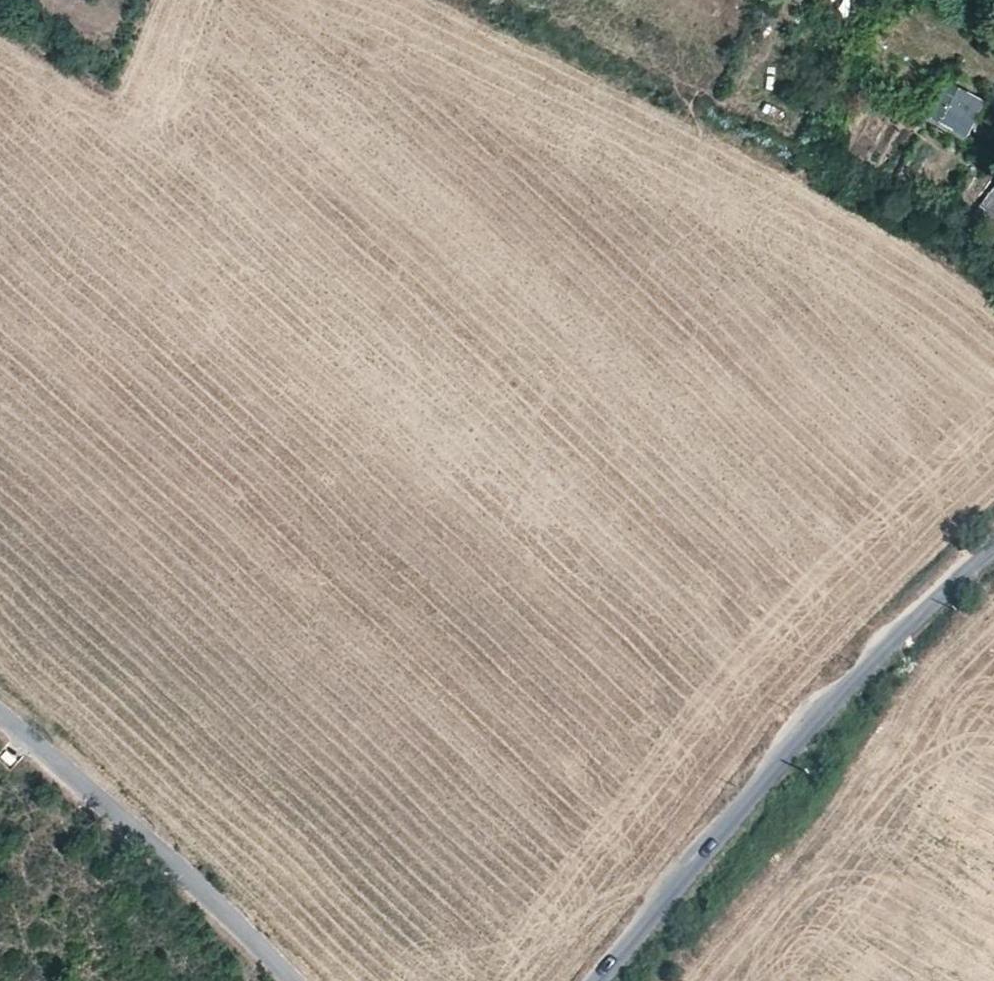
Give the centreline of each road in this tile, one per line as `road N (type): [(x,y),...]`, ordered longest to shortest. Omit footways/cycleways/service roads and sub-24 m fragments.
road 1 (residential): [(593,980),(915,624),(993,548)]
road 2 (residential): [(285,980),(0,719)]

